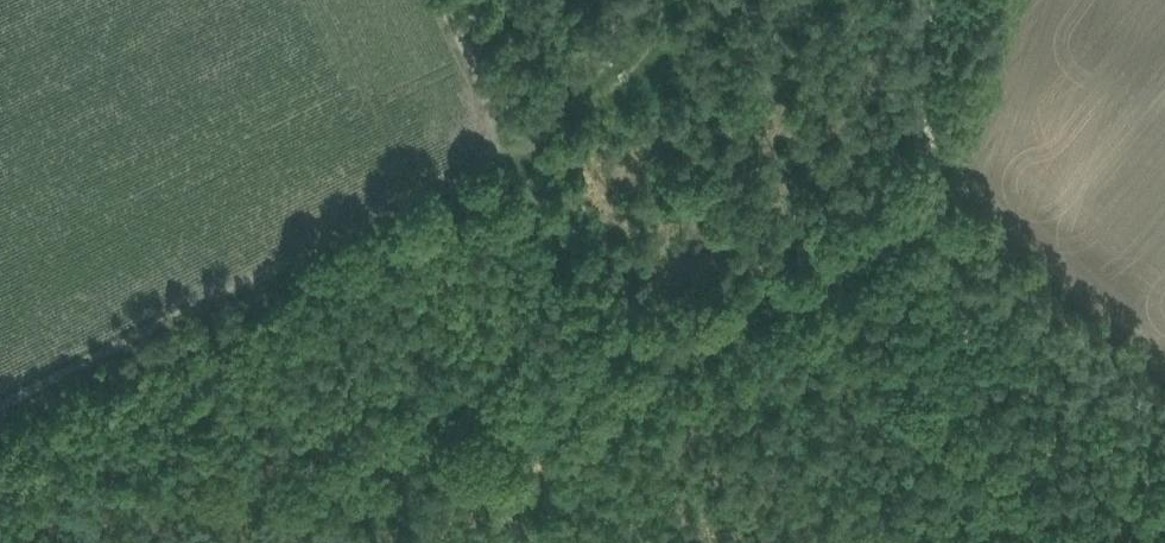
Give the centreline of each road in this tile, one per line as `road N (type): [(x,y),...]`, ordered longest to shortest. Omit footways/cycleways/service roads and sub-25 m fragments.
road 1 (track): [(512,158),(592,334),(611,350),(669,363),(731,337),(943,205)]
road 2 (track): [(994,542),(990,456),(943,205),(938,0)]
road 3 (track): [(440,0),(512,158)]

